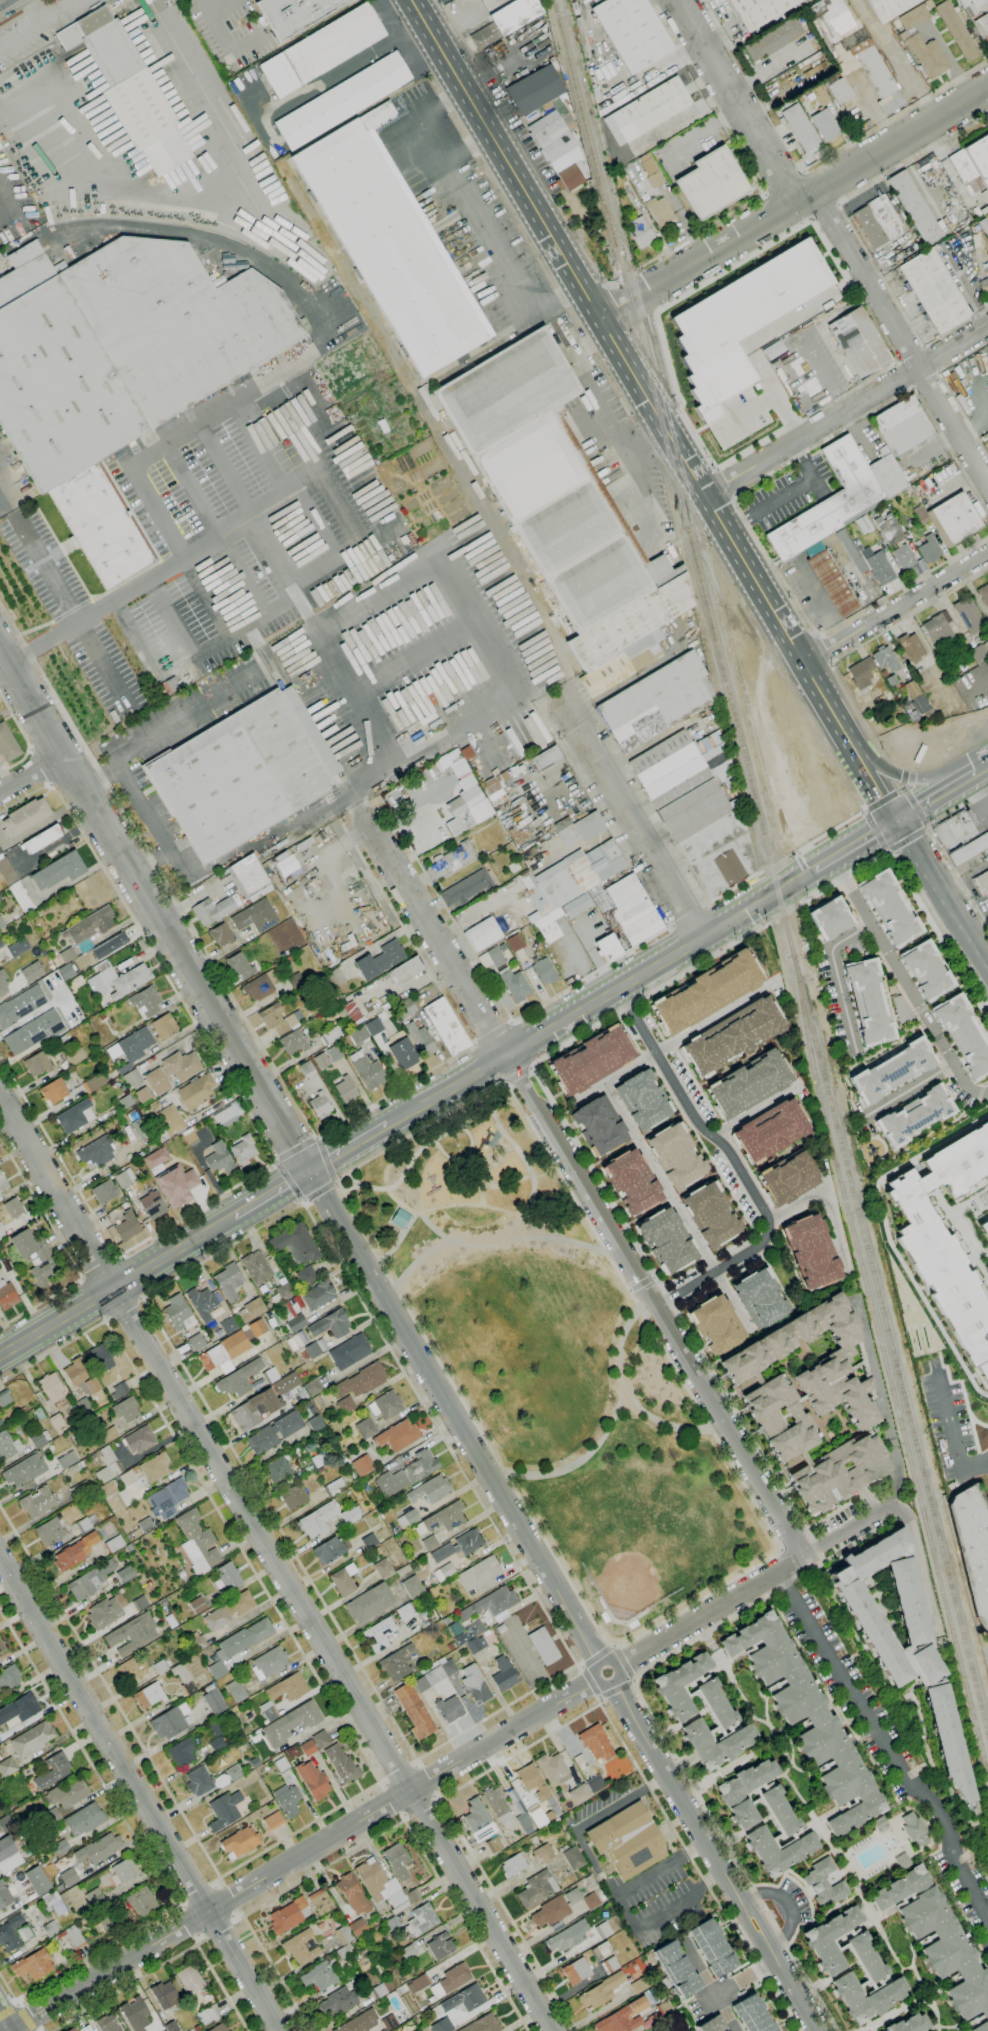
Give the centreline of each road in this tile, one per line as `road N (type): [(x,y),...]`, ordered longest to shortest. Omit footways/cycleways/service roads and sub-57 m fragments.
road 1 (residential): [(555,2030),(0,1096)]
road 2 (residential): [(806,1556),(361,812)]
road 3 (secondary): [(804,663),(412,0)]
road 4 (tertiary): [(11,2030),(599,1680)]
road 5 (secondary): [(310,1171),(0,650)]
road 6 (tertiary): [(601,1663),(310,1171)]
road 7 (residential): [(281,2030),(0,1558)]
road 8 (secondary): [(815,870),(388,1124)]
road 9 (tertiary): [(601,321),(987,87)]
road 10 (residential): [(618,989),(699,1122),(729,1147),(771,1227),(759,1248),(659,1308)]
road 11 (tertiary): [(987,486),(815,191)]
road 12 (residential): [(707,497),(987,328)]
road 13 (residential): [(703,939),(559,697)]
road 14 (secondary): [(234,1216),(0,1355)]
road 15 (tertiary): [(741,1901),(612,1682)]
road 16 (residential): [(678,0),(798,202)]
road 17 (residential): [(617,1668),(806,1556)]
road 18 (tertiary): [(804,663),(987,551)]
road 19 (secondary): [(894,822),(987,977)]

